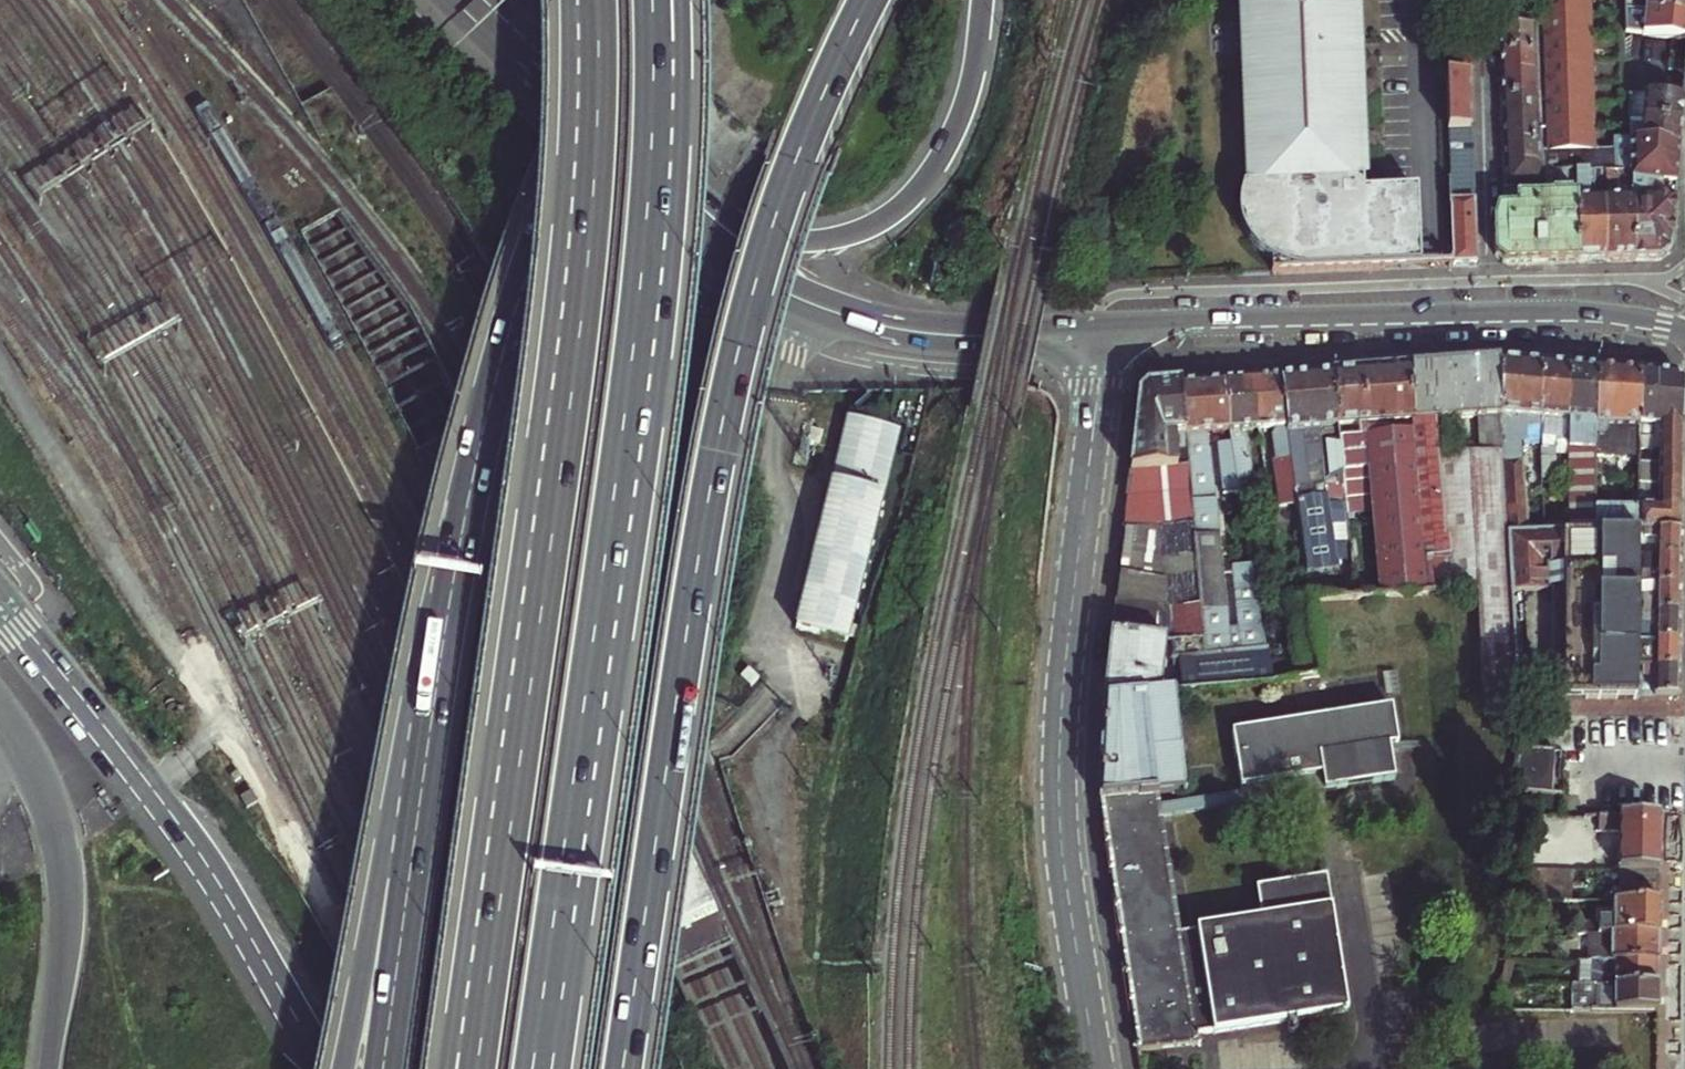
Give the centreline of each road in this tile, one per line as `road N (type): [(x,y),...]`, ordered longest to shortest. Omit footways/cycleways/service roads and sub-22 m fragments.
road 1 (trunk): [(628,1068),(710,515),(742,353),(799,154),(869,0)]
road 2 (trunk): [(590,0),(593,122),(576,353),(474,1068)]
road 3 (trunk): [(546,1068),(653,286),(665,139),(665,0)]
road 4 (trunk): [(658,0),(579,158),(518,320),(477,485),(410,852)]
road 5 (residential): [(1097,1068),(1060,796),(1068,657),(1109,327)]
road 6 (secondary): [(557,93),(765,275),(805,301),(916,332),(1109,327)]
road 7 (trunk): [(557,93),(605,119),(750,227),(797,241),(851,235),(900,206),(937,160),(964,96),(982,0)]
road 8 (secondary): [(1109,327),(1577,312),(1684,333)]
road 9 (trunk): [(323,1068),(190,854),(0,607)]
road 10 (trunk): [(0,713),(154,914),(185,979),(210,1068)]
road 11 (trunk): [(410,852),(374,888),(342,1068)]
road 12 (trunk): [(410,852),(387,1068)]
road 13 (secondary): [(467,0),(557,93)]

